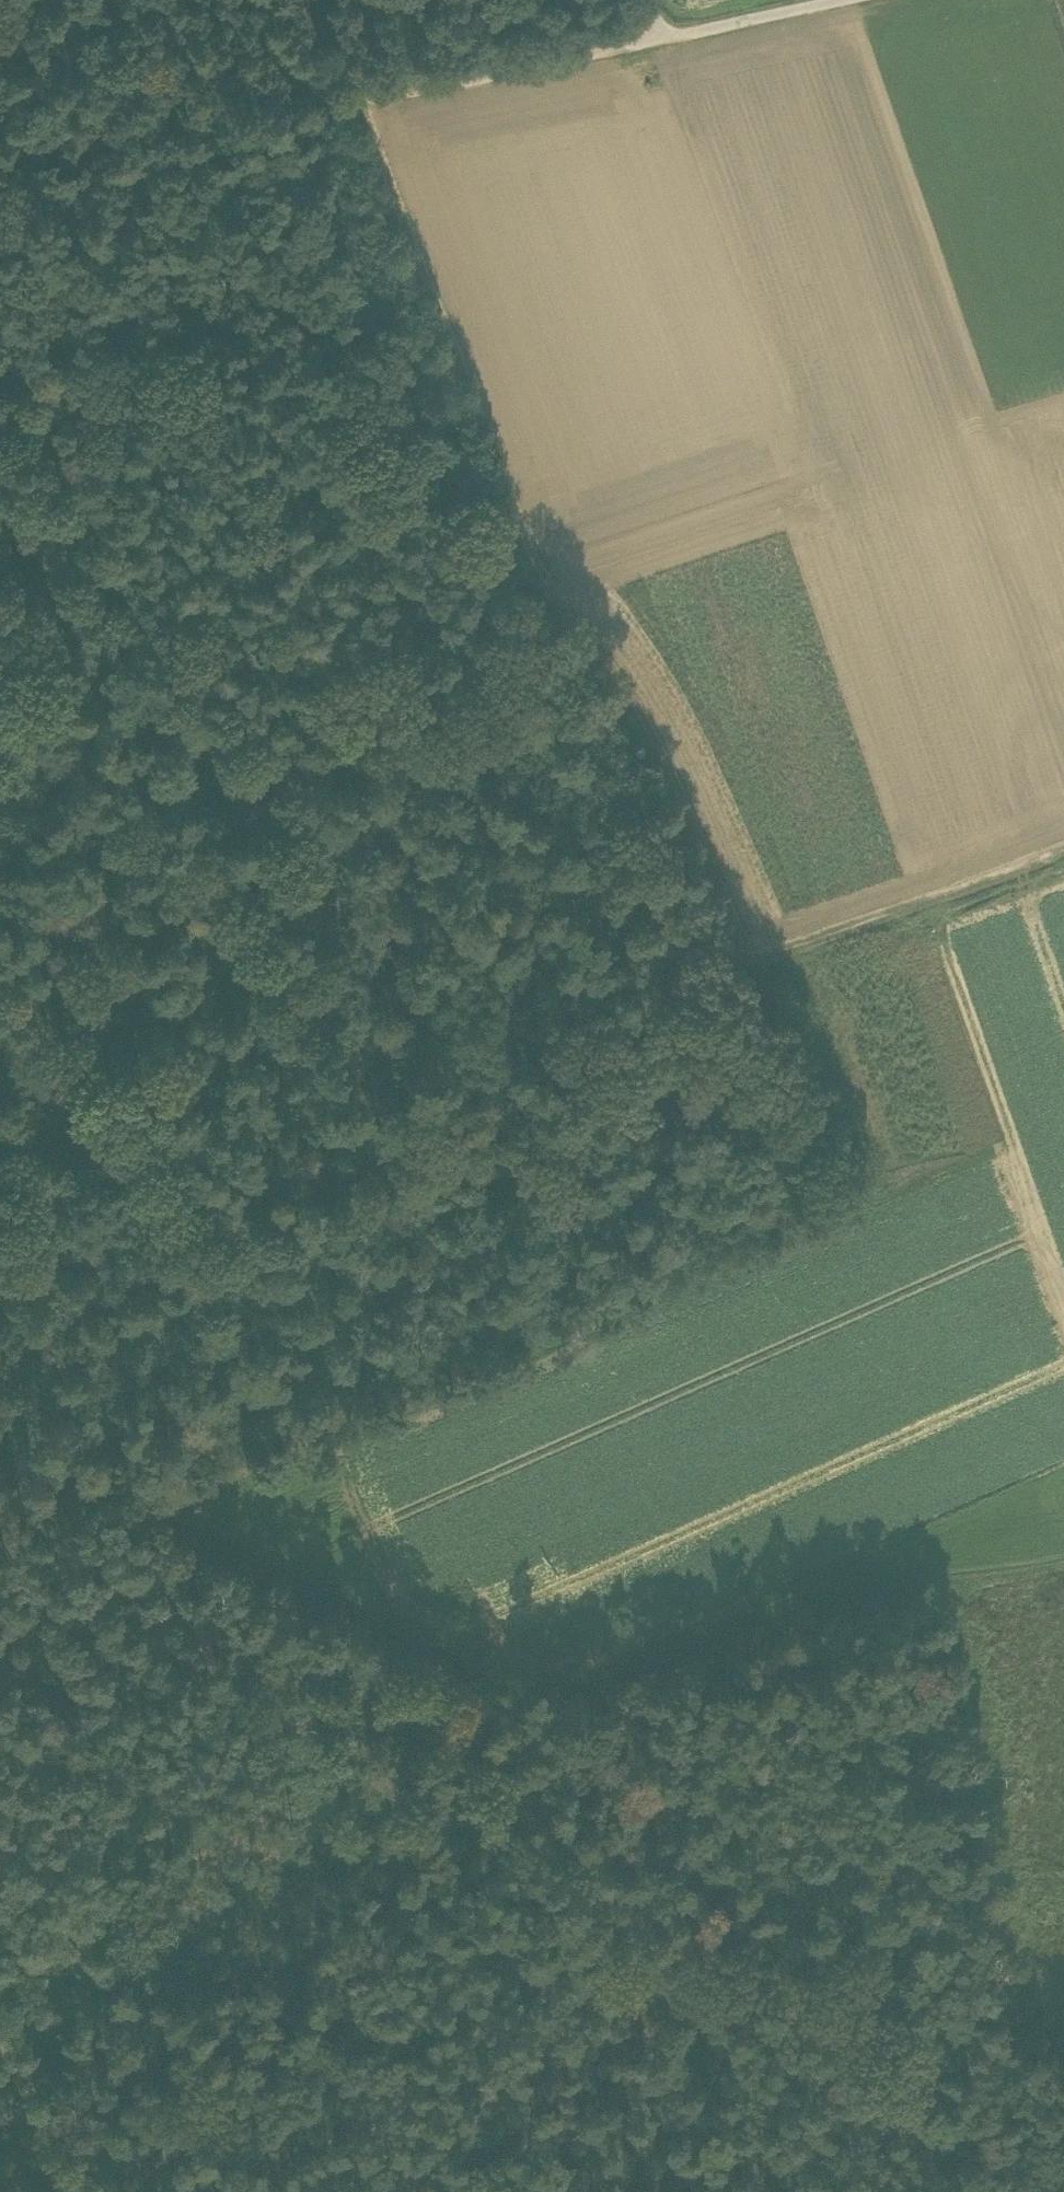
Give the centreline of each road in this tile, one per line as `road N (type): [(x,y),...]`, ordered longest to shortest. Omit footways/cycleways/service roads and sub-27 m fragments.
road 1 (track): [(727,978),(632,718),(488,473),(354,118),(361,94)]
road 2 (track): [(727,978),(662,1007),(606,1052),(365,1156),(172,1271),(83,1300),(37,1330),(0,1369)]
road 3 (track): [(499,1710),(647,1935),(742,1982),(1063,2039)]
road 4 (track): [(0,49),(361,94),(435,92),(665,38)]
road 5 (track): [(1063,1545),(499,1710)]
road 6 (track): [(0,1421),(165,1526),(473,1683),(499,1710)]
road 7 (track): [(727,978),(1063,841)]
road 8 (track): [(665,38),(833,0)]
road 9 (track): [(84,2191),(0,2053)]

